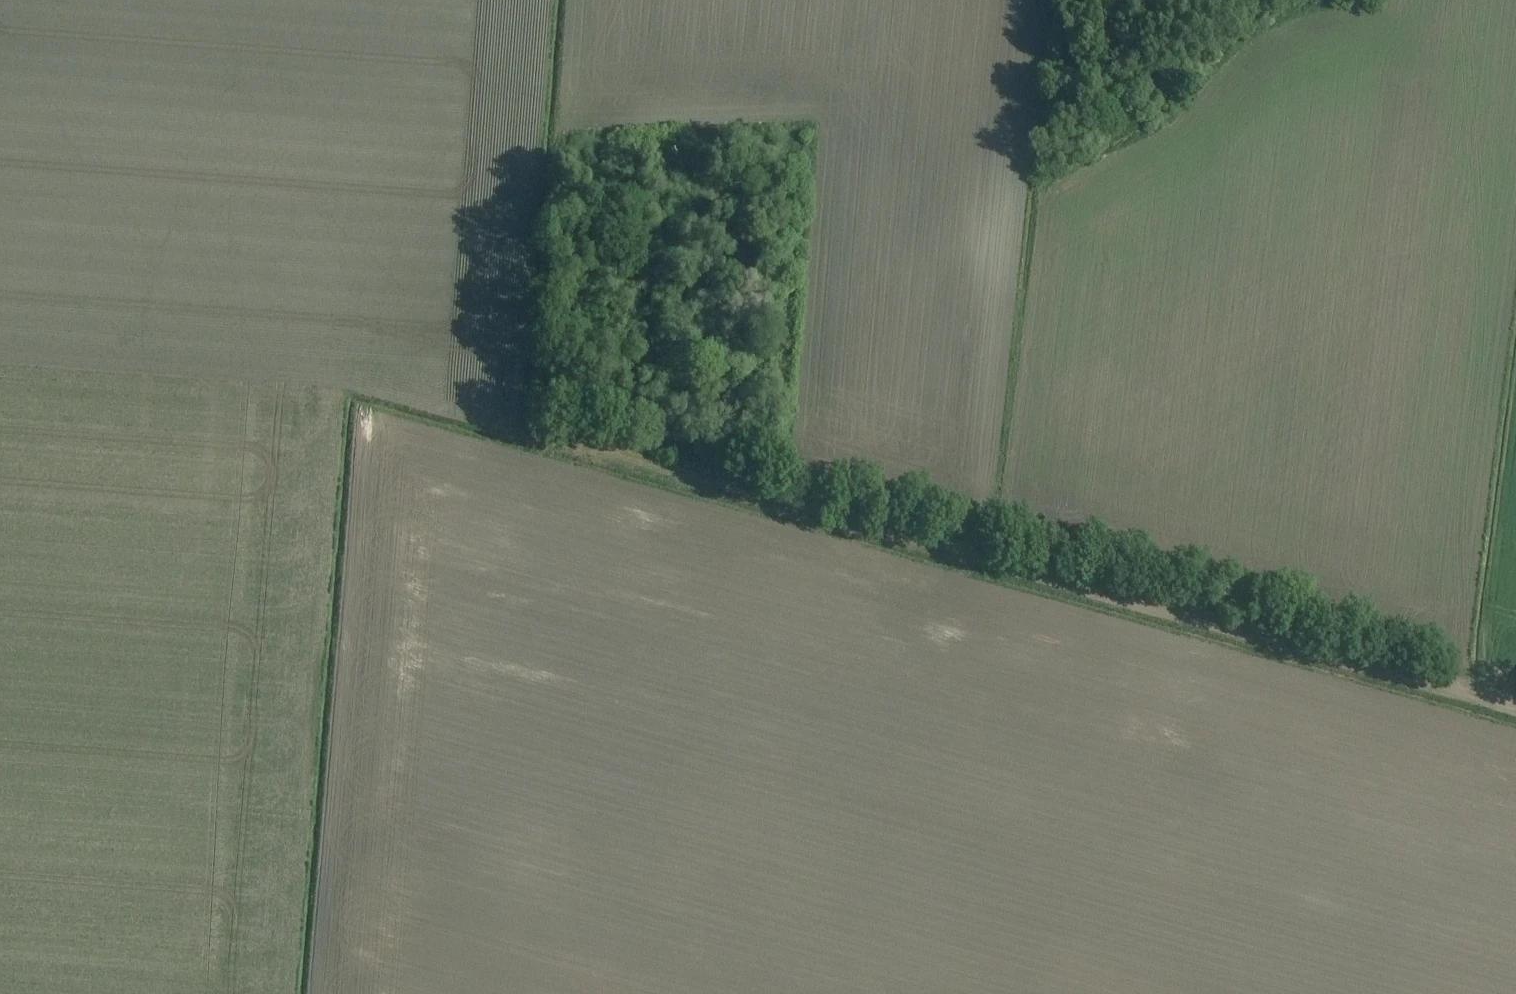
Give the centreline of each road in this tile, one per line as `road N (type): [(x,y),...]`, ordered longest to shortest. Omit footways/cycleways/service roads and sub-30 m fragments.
road 1 (track): [(1515,705),(522,424)]

